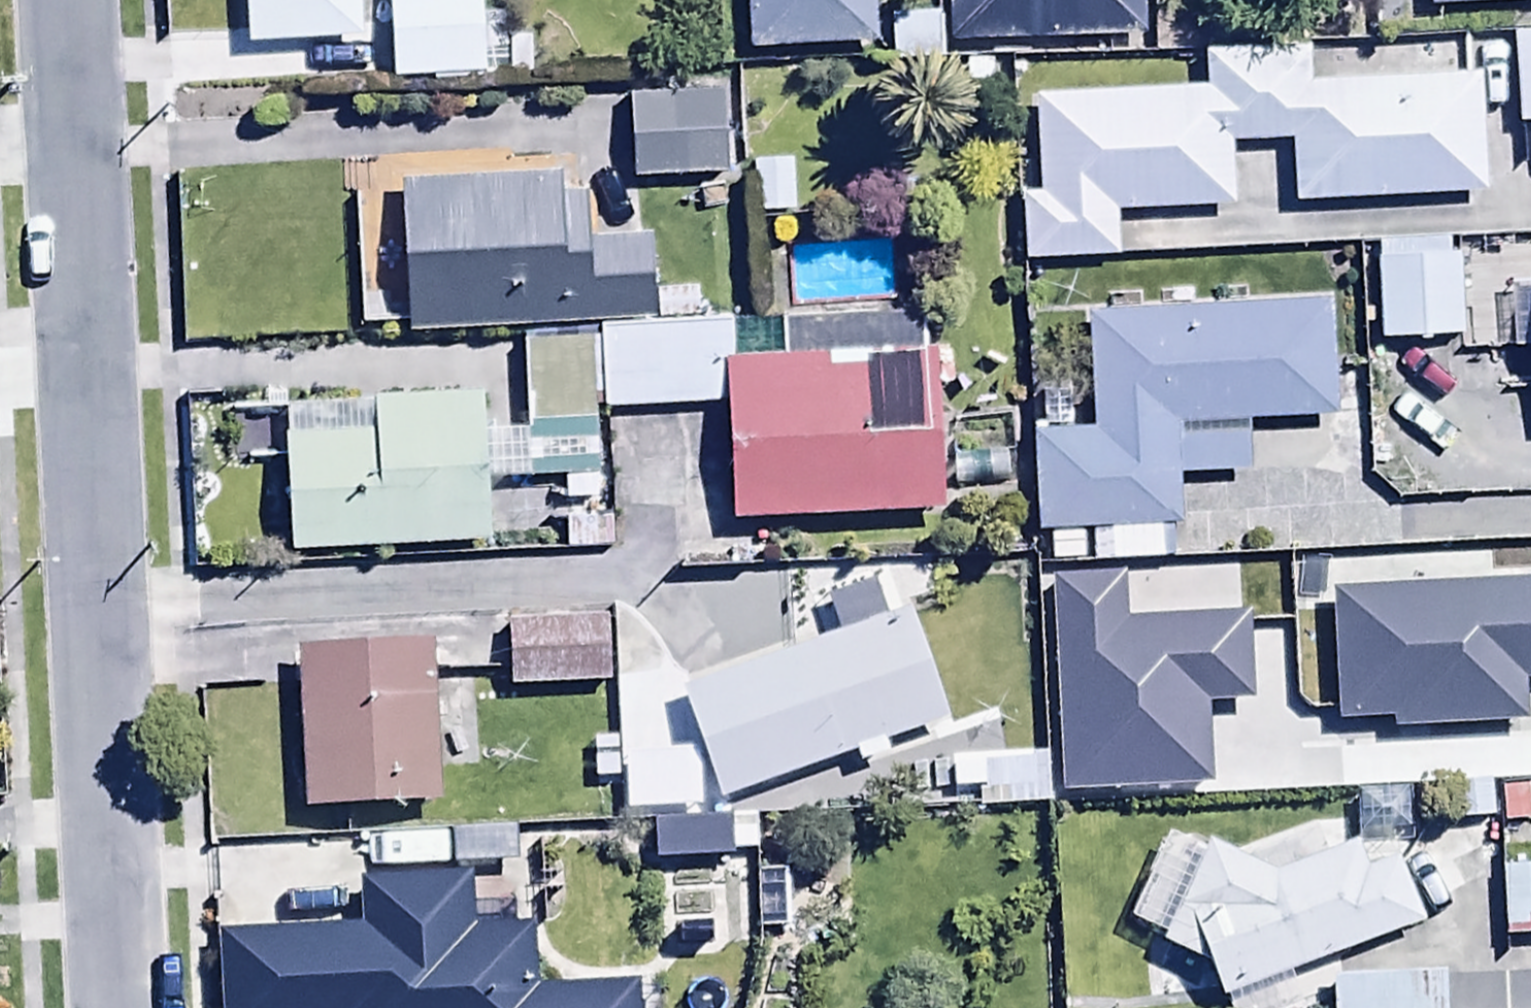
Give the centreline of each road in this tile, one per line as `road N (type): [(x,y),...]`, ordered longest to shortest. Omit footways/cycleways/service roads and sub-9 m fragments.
road 1 (residential): [(61,0),(113,1007)]

